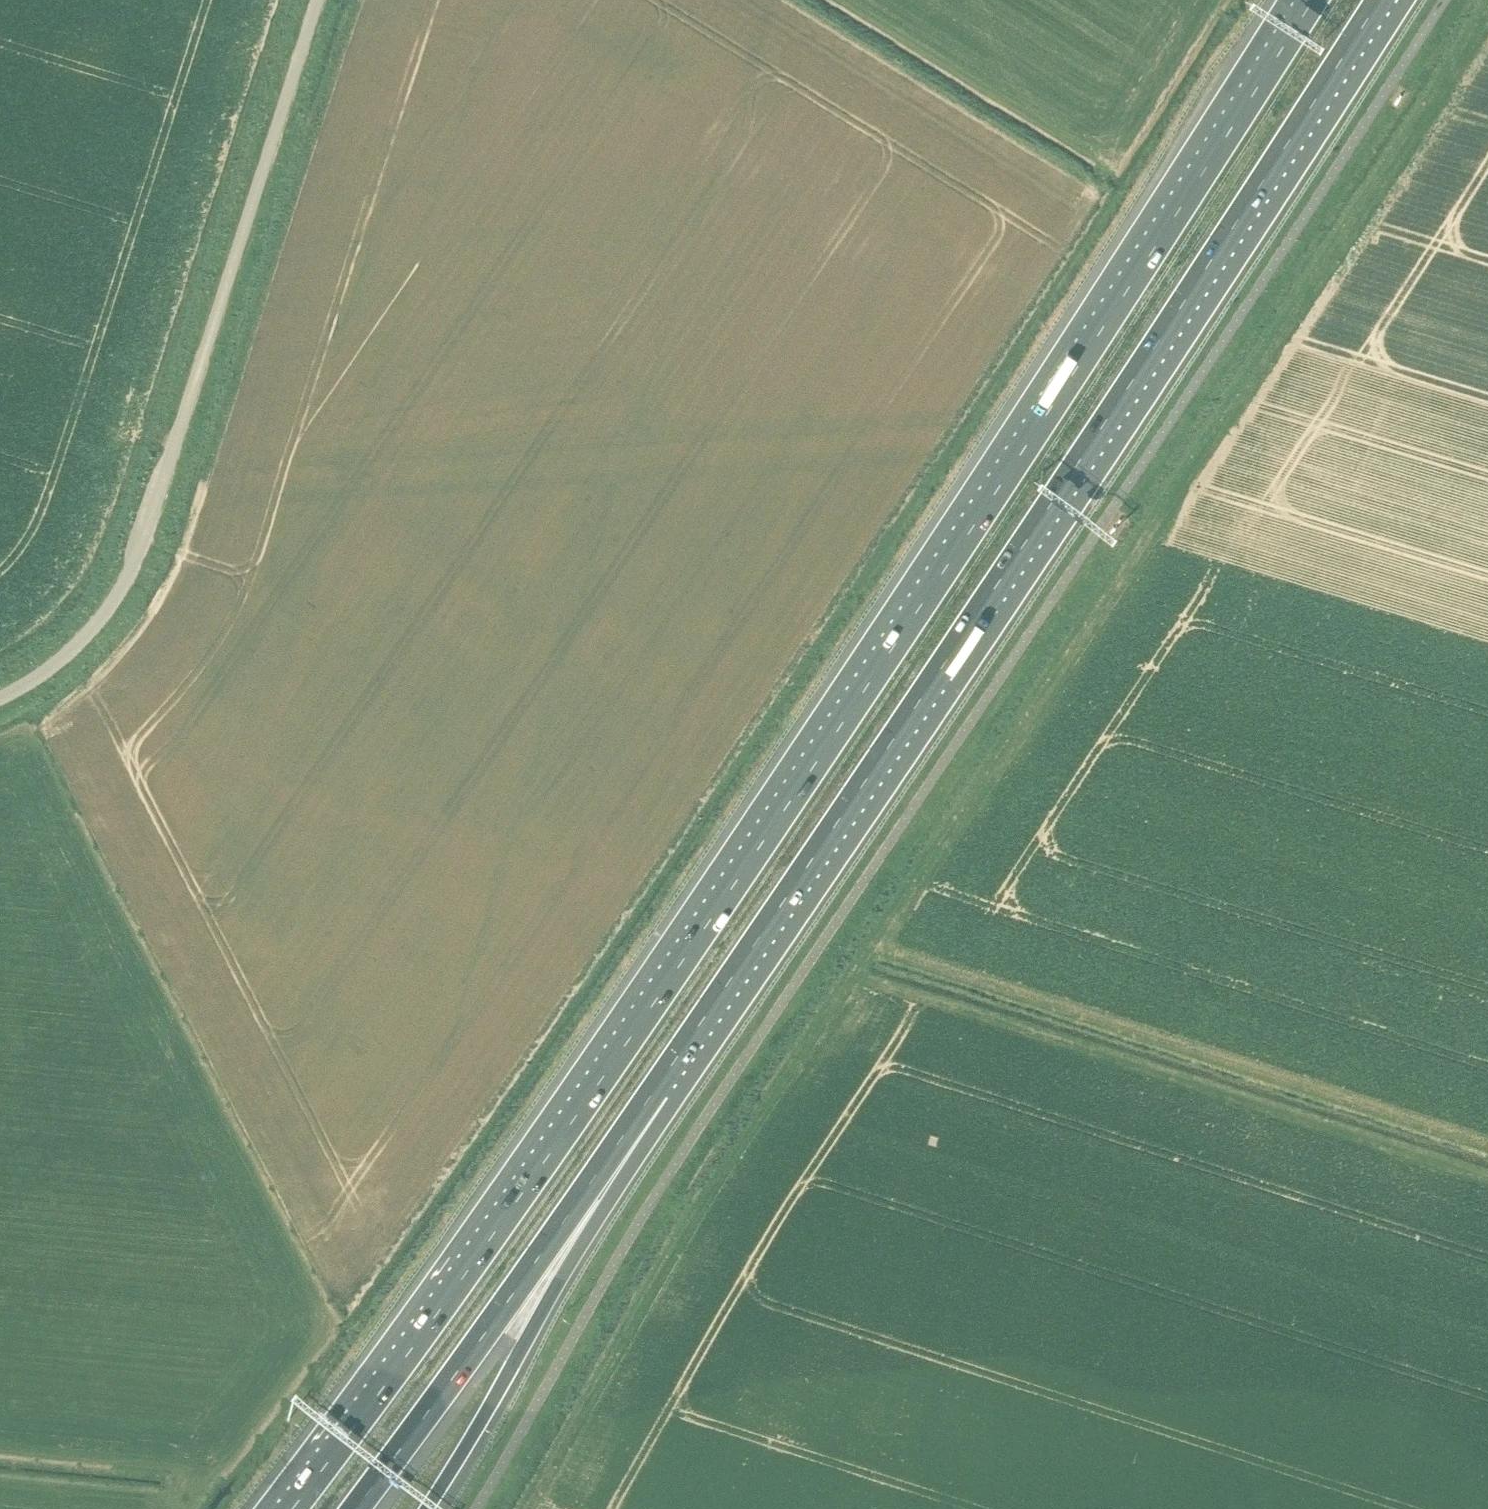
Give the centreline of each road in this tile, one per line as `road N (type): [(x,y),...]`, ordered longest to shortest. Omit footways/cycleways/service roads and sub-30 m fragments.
road 1 (motorway): [(1313,0),(986,510),(659,996),(292,1508)]
road 2 (motorway): [(653,1091),(1380,0)]
road 3 (unclassified): [(123,585),(159,497),(312,0)]
road 4 (motorway): [(355,1508),(653,1091)]
road 5 (motorway): [(485,1407),(598,1216),(653,1091)]
road 6 (unclassified): [(123,585),(59,665),(0,707)]

